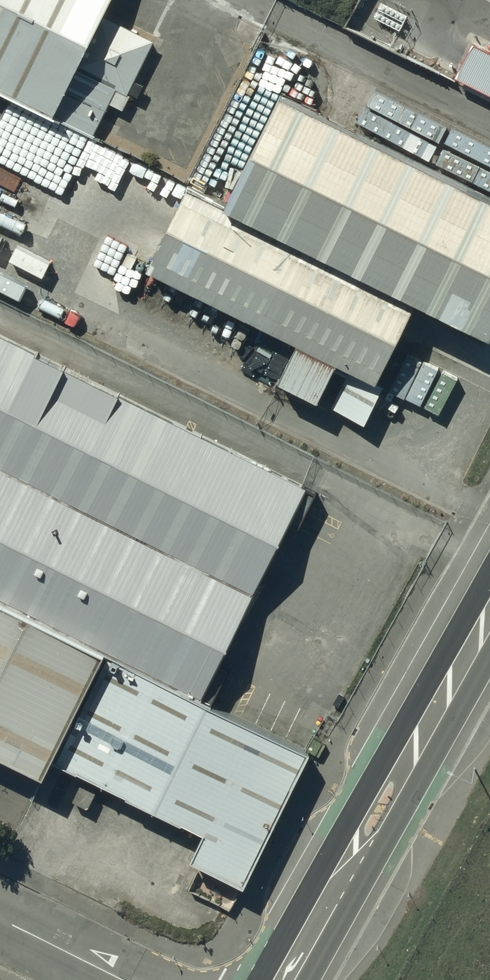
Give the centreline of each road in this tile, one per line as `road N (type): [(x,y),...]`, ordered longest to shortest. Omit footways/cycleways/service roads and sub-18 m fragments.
road 1 (trunk): [(293,979),(489,618)]
road 2 (residential): [(139,979),(0,907)]

